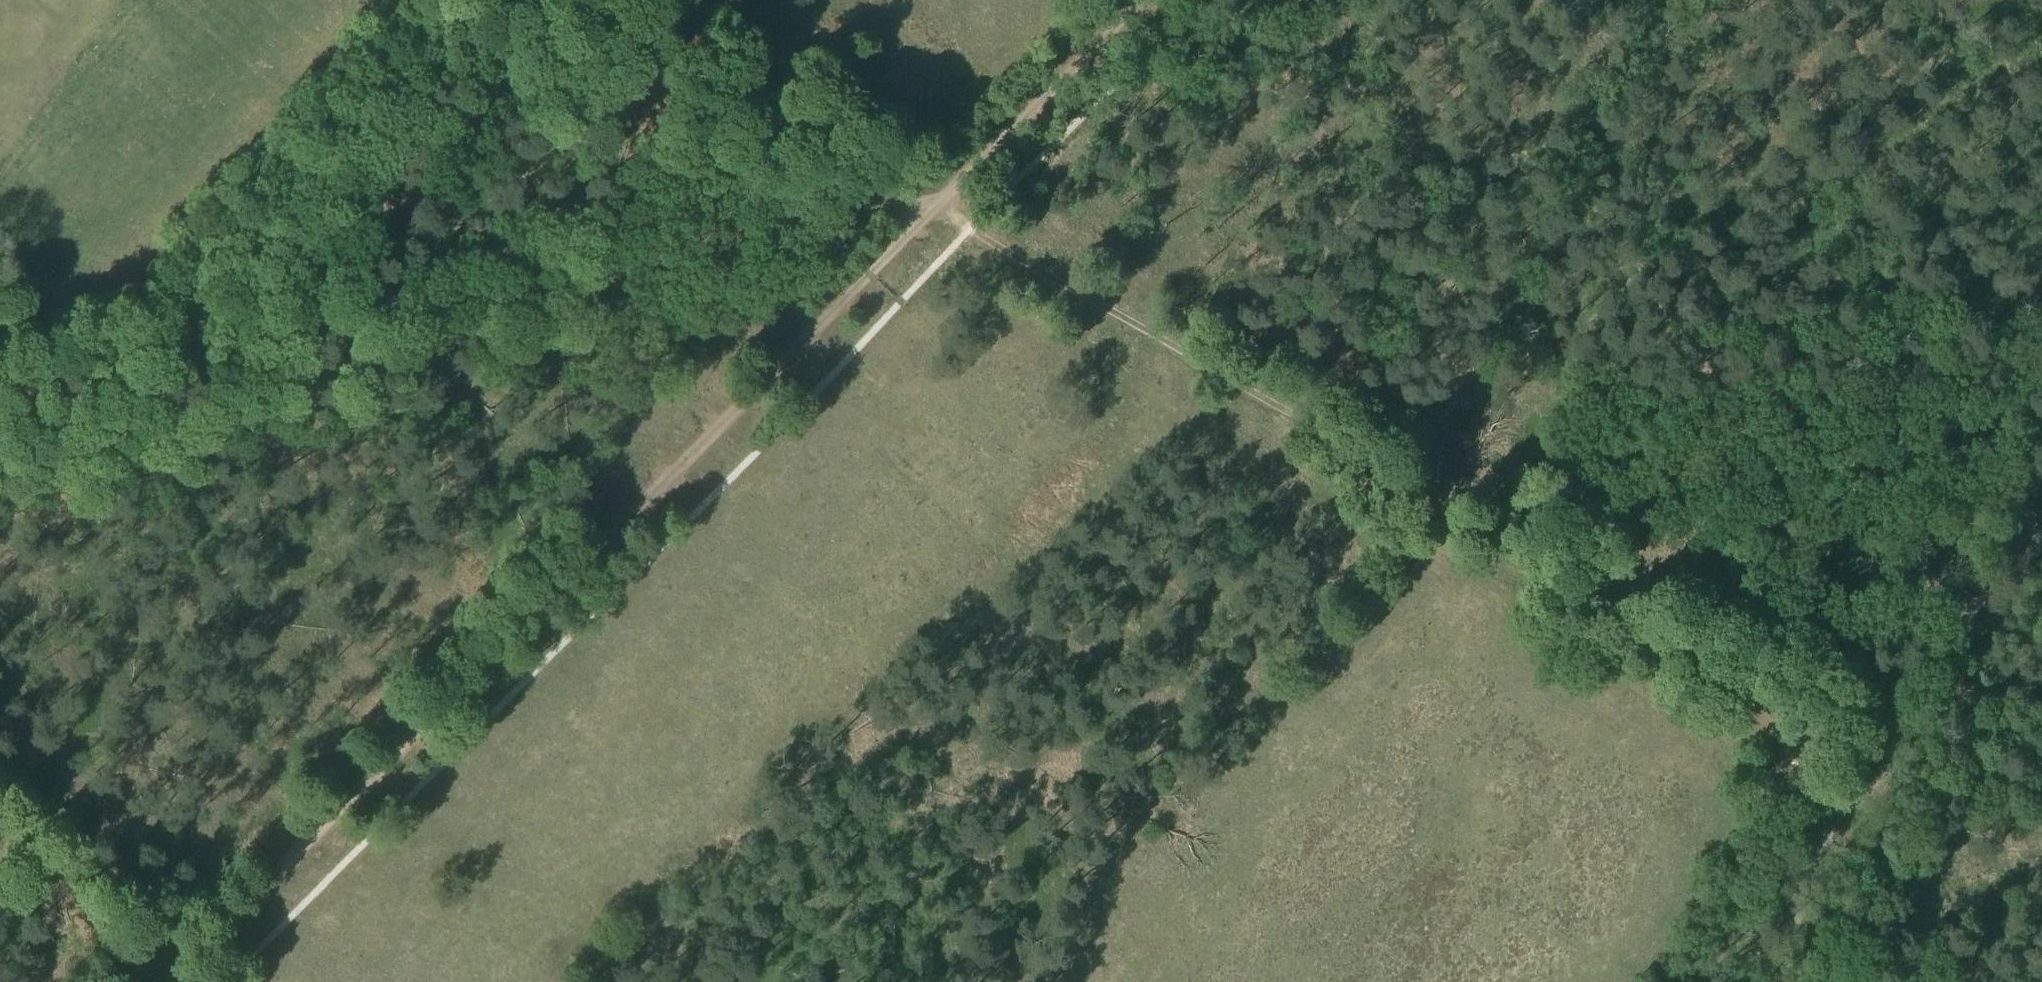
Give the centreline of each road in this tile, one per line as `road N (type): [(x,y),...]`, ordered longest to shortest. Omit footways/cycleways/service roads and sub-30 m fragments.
road 1 (track): [(147,981),(932,209)]
road 2 (track): [(1869,744),(932,209)]
road 3 (track): [(1779,981),(1788,918),(1869,744),(2041,524)]

